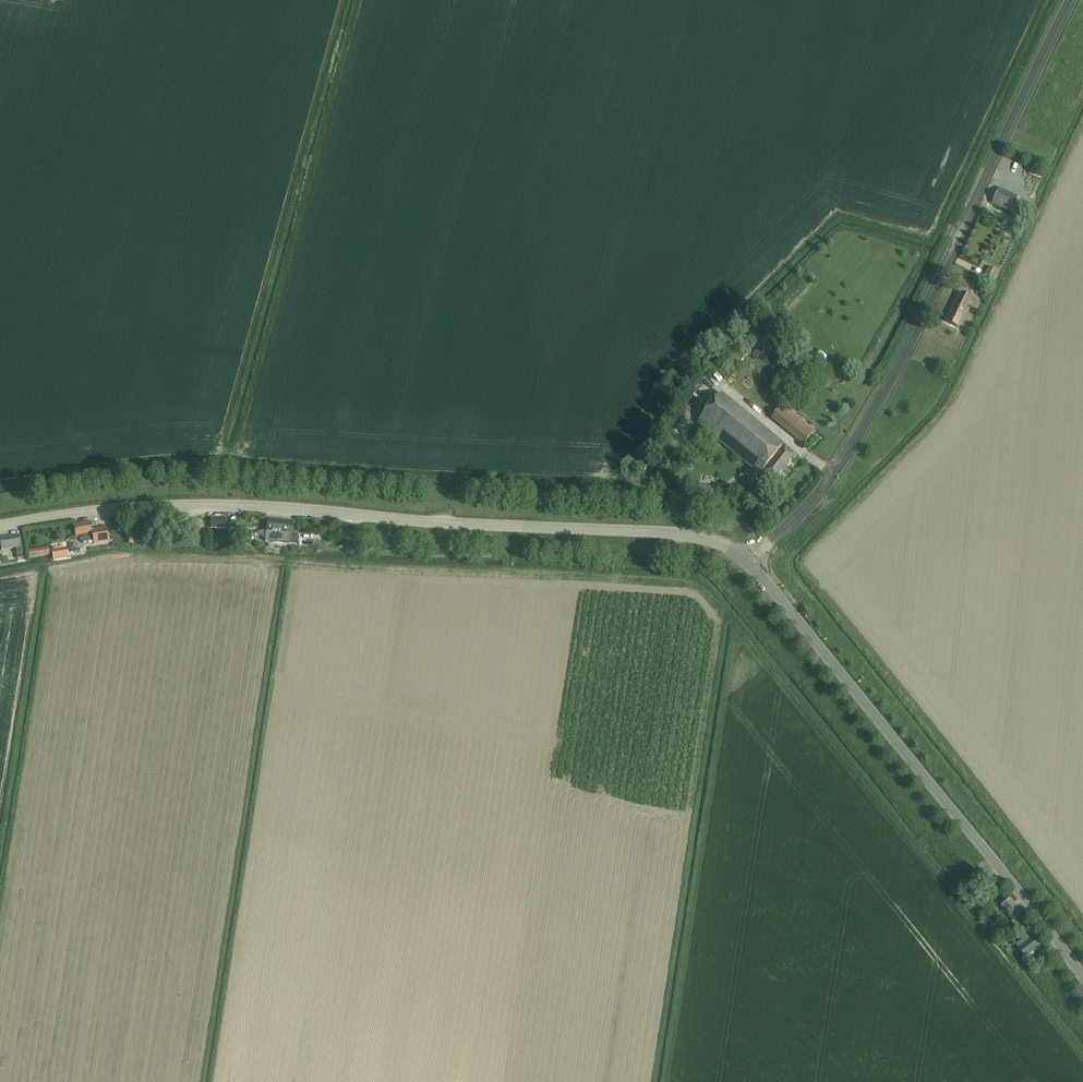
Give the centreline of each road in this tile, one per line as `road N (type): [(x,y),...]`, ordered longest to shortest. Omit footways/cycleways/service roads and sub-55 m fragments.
road 1 (unclassified): [(0,526),(143,509),(292,508),(695,536),(746,562)]
road 2 (unclassified): [(746,562),(824,489),(883,394),(1072,0)]
road 3 (unclassified): [(1082,977),(746,562)]

